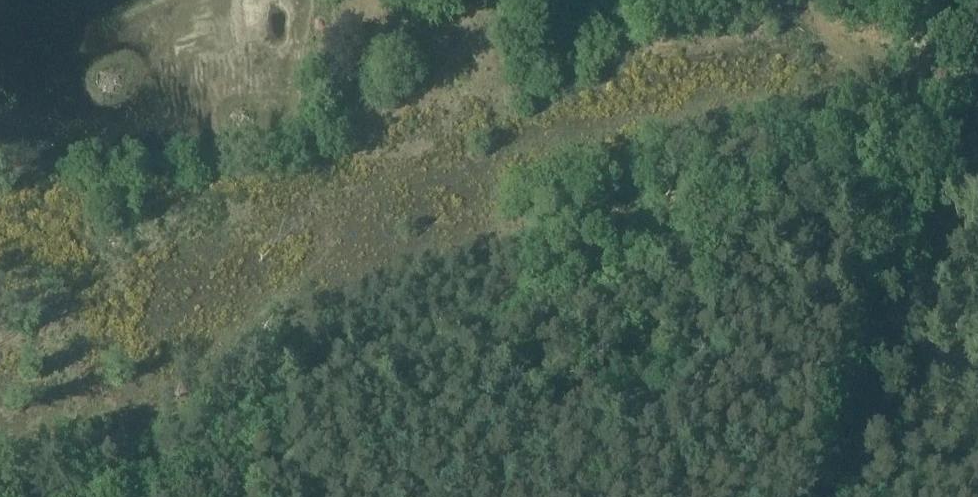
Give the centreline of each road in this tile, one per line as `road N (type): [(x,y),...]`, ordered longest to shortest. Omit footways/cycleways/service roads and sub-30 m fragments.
road 1 (track): [(819,496),(899,185)]
road 2 (track): [(928,63),(799,69),(695,88)]
road 3 (track): [(899,185),(945,0)]

